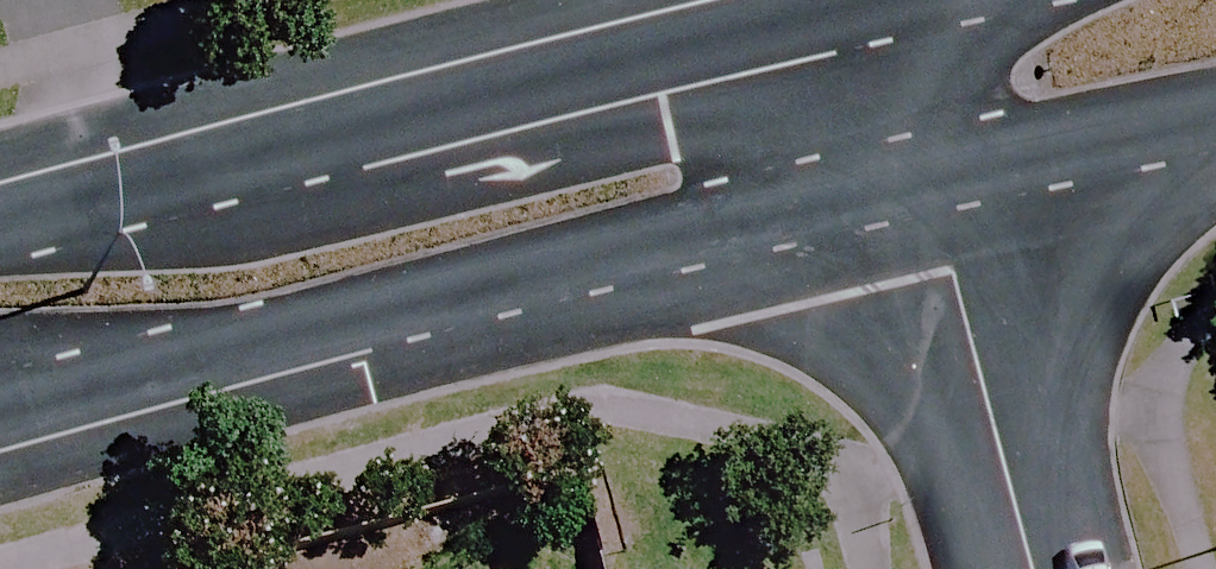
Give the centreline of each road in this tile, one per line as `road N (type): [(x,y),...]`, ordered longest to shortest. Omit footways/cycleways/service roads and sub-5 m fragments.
road 1 (secondary): [(923,180),(0,423)]
road 2 (secondary): [(0,233),(876,1)]
road 3 (tertiary): [(1020,568),(923,180)]
road 4 (secondary): [(1215,109),(923,180)]
road 5 (tertiary): [(923,180),(876,1)]

